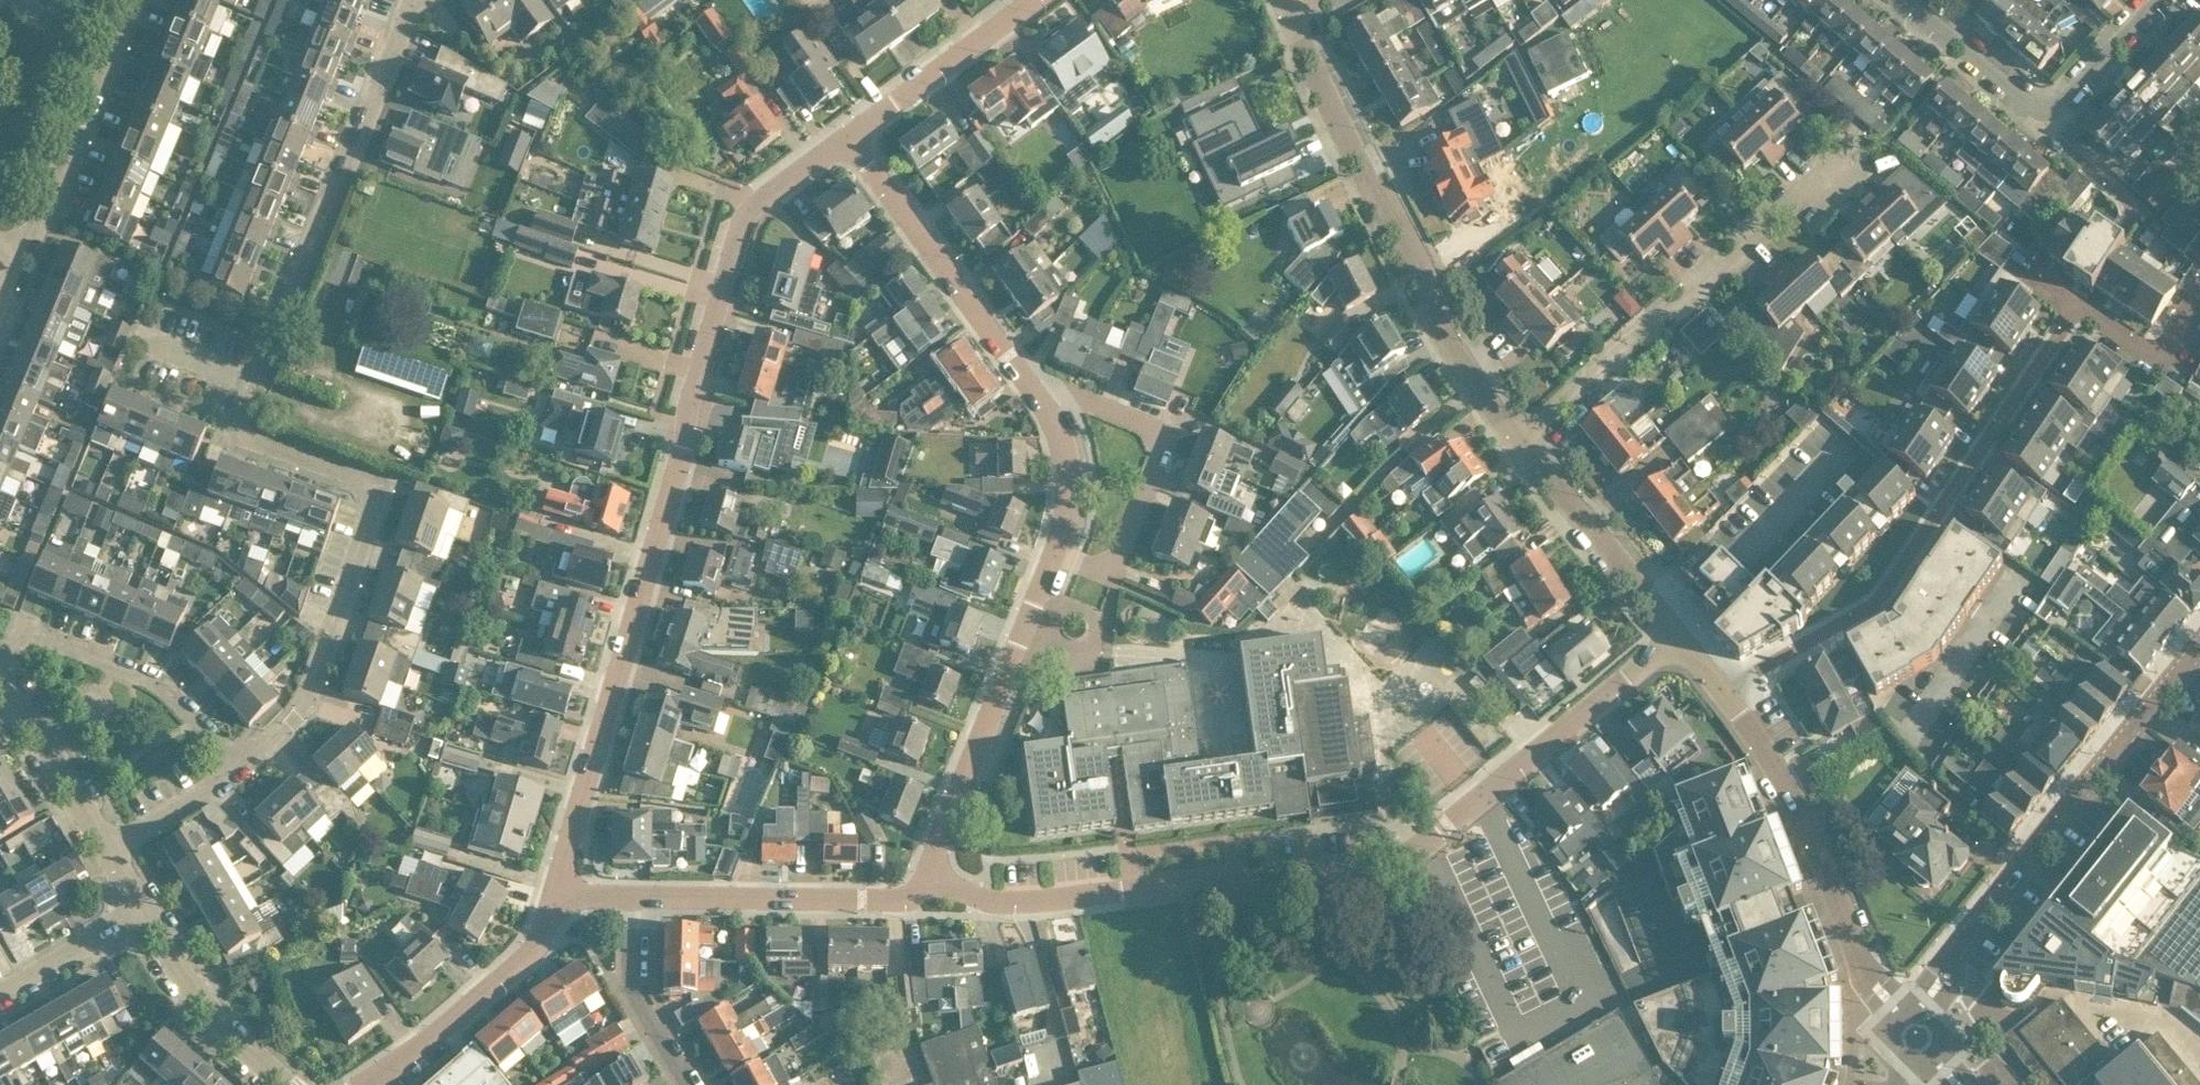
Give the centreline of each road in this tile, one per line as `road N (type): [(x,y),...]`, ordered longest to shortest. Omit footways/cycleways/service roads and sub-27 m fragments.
road 1 (residential): [(240,776),(305,719),(379,491),(241,437),(422,0)]
road 2 (residential): [(552,893),(751,220),(759,203),(847,137)]
road 3 (residential): [(937,901),(1042,900),(1238,874),(1381,844),(1448,815),(1681,637)]
road 4 (residential): [(1723,688),(1866,615),(2073,306)]
road 5 (tertiary): [(2199,648),(1952,956),(1914,1038)]
road 6 (residential): [(1522,452),(1393,256),(1298,30)]
road 7 (residential): [(1522,452),(1644,329),(1681,315),(1720,280),(1754,231),(1829,156)]
road 8 (residential): [(1914,1038),(1858,957),(1806,819),(1723,688)]
road 9 (residential): [(937,901),(950,819),(1057,553)]
road 10 (residential): [(1904,0),(2012,93),(2054,102),(2157,0)]
road 11 (residential): [(1057,553),(1111,569),(1168,439),(1082,402),(1045,396)]
road 12 (residential): [(1045,396),(847,137)]
road 13 (residential): [(240,776),(163,689),(27,630),(0,659)]
road 14 (residential): [(636,898),(937,901)]
road 15 (residential): [(17,258),(127,0)]
road 16 (residential): [(368,1084),(494,983),(540,927),(552,893)]
road 17 (residential): [(1681,637),(1522,452)]
road 18 (residential): [(847,137),(1032,0)]
road 19 (tertiary): [(287,1084),(191,1001),(142,918)]
road 20 (tertiary): [(105,864),(0,680)]
road 21 (residential): [(636,898),(635,971),(645,1012),(689,1084)]
road 22 (residential): [(2073,306),(2152,362),(2199,296)]
road 23 (residential): [(105,864),(240,776)]
road 24 (residential): [(0,994),(142,918)]
road 25 (residential): [(1057,553),(1065,463),(1045,396)]

